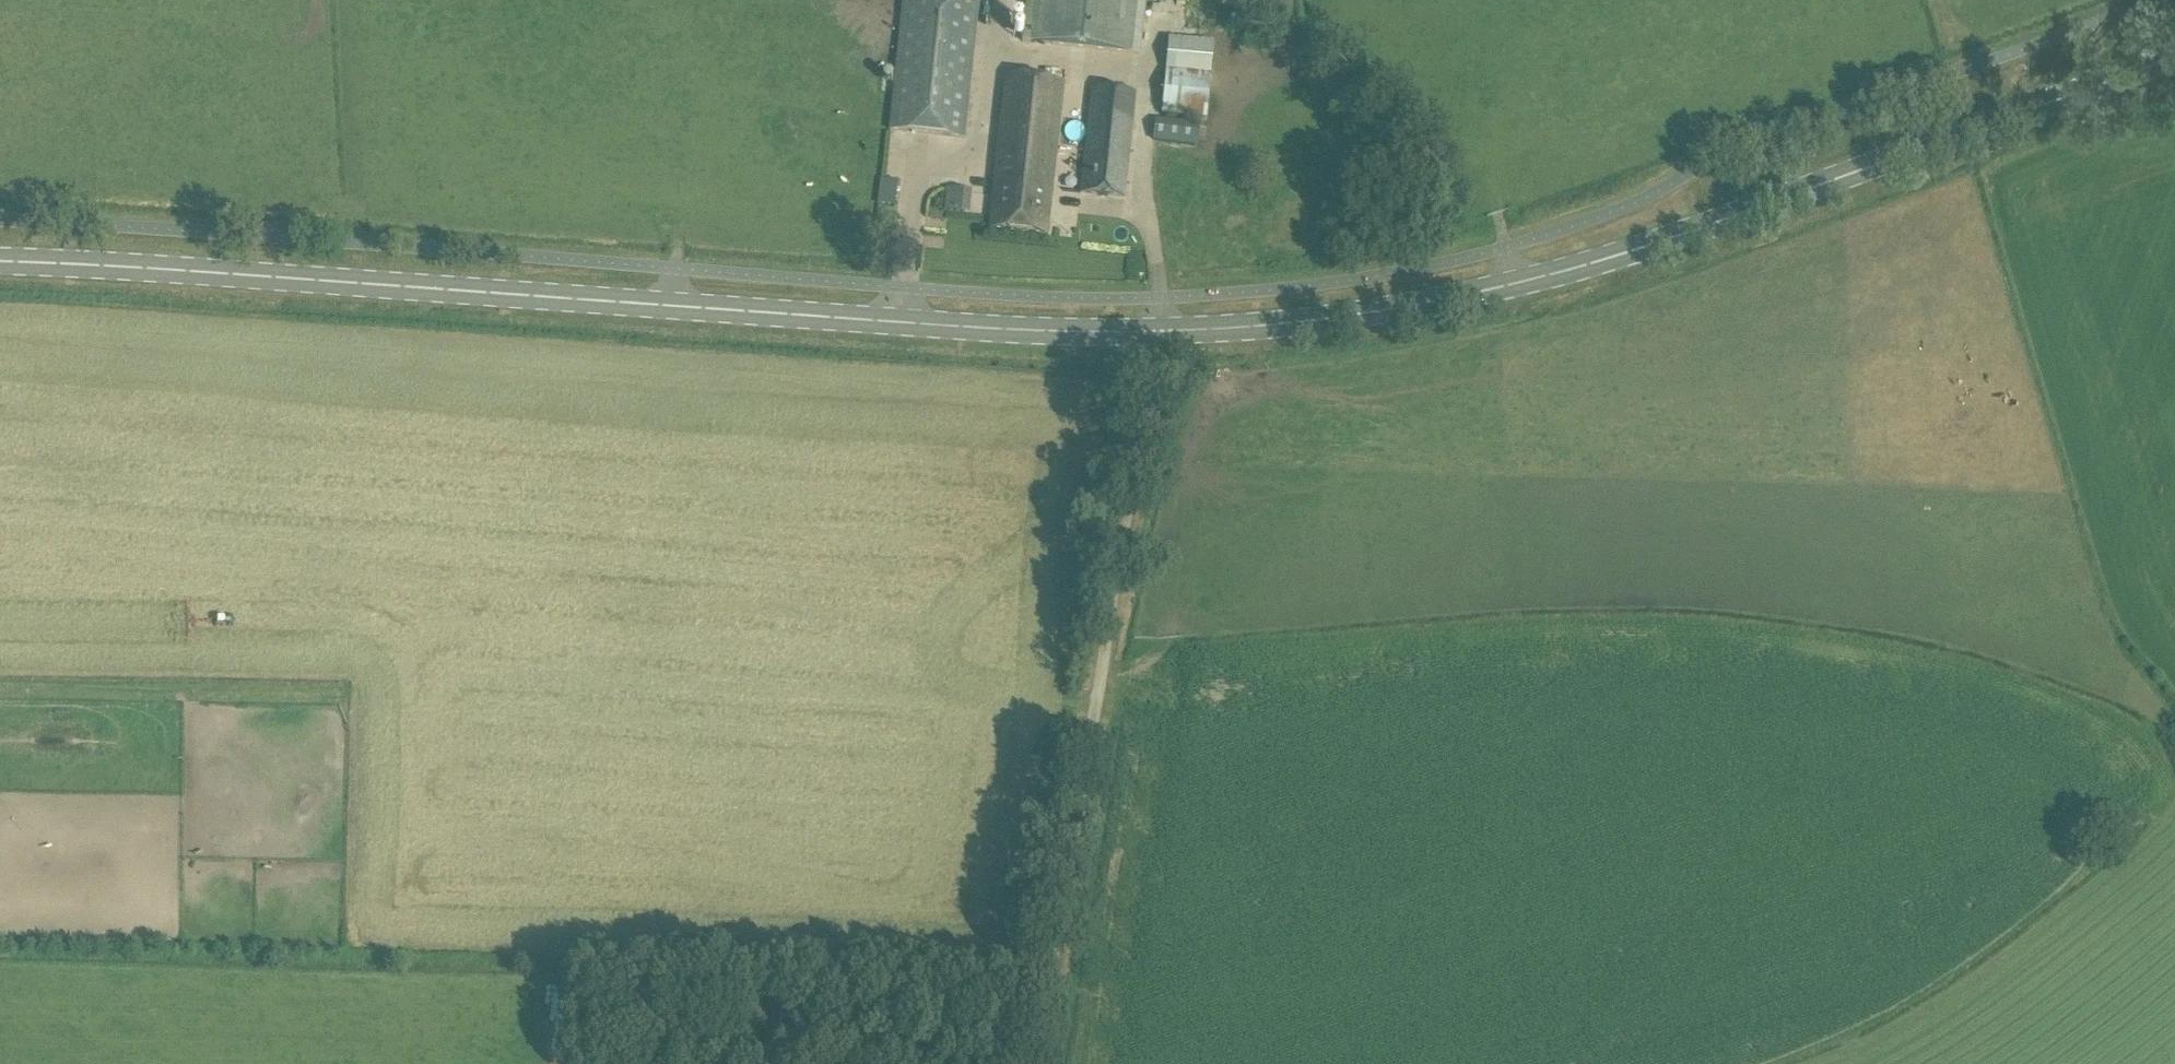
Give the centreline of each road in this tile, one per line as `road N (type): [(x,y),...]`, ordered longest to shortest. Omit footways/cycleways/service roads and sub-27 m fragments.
road 1 (secondary): [(1155,333),(1034,333),(0,262)]
road 2 (secondary): [(2174,57),(1549,276),(1340,319),(1155,333)]
road 3 (unclassified): [(1049,1063),(1155,333)]

